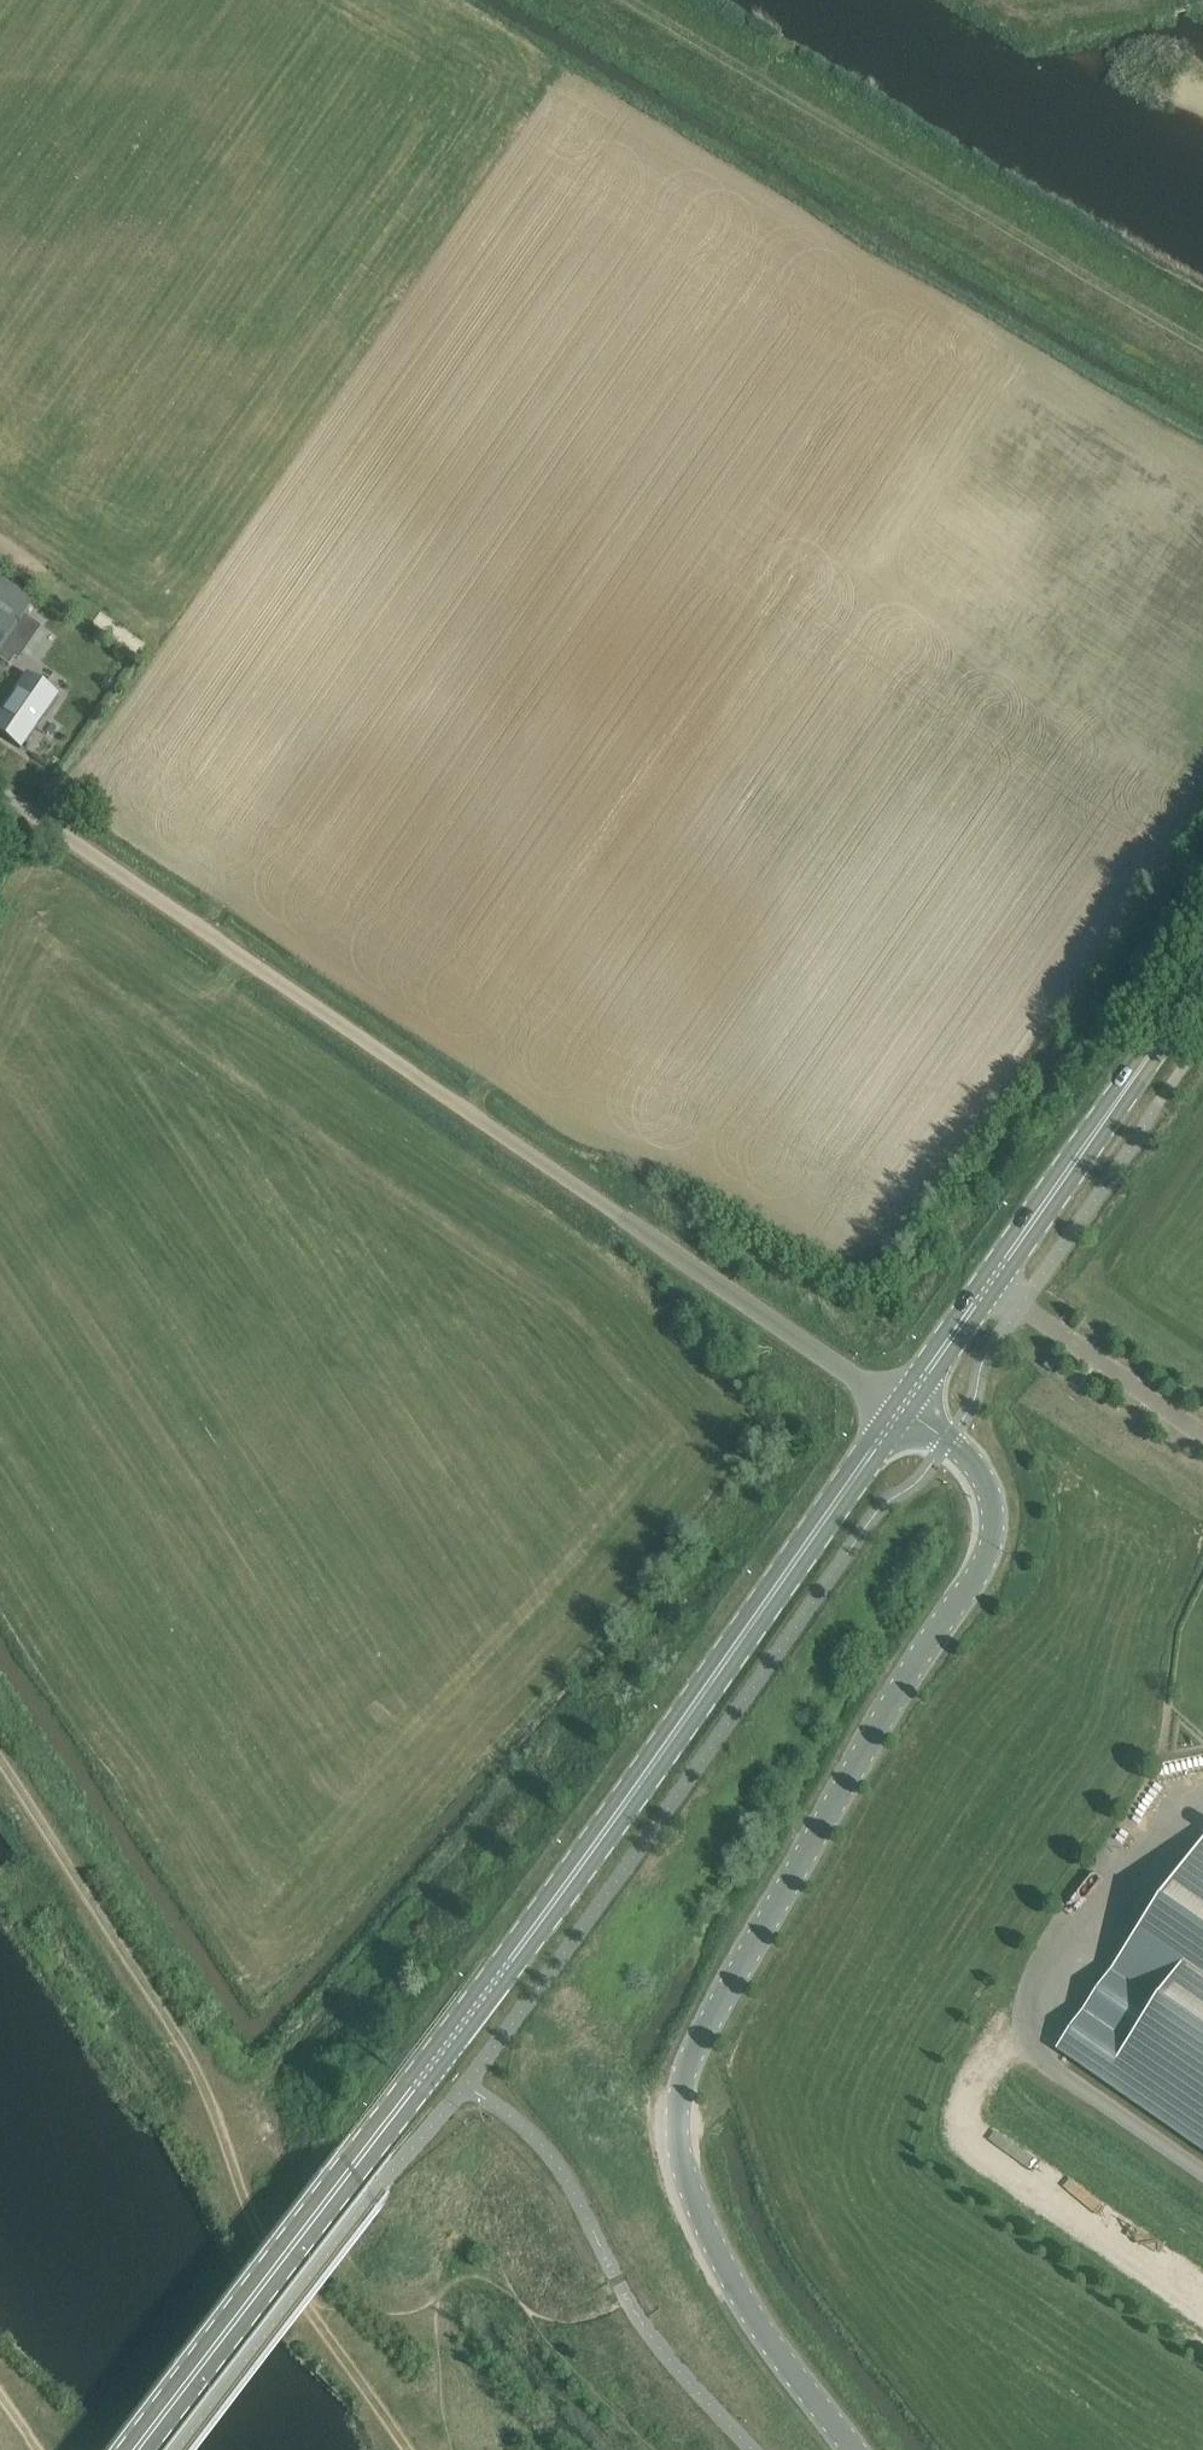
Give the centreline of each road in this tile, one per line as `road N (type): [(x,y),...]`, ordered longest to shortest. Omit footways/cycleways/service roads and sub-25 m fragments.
road 1 (tertiary): [(136,2449),(900,1417)]
road 2 (unclassified): [(856,2449),(770,2339),(717,2248),(677,2138),(680,2093),(699,2041),(986,1562),(993,1524),(983,1477),(900,1417)]
road 3 (unclassified): [(900,1417),(519,1142),(0,794)]
road 4 (track): [(626,0),(1202,350)]
road 5 (track): [(319,2311),(230,2186),(214,2094),(0,1752)]
road 6 (tertiary): [(900,1417),(1202,985)]
road 7 (track): [(418,2449),(319,2311)]

